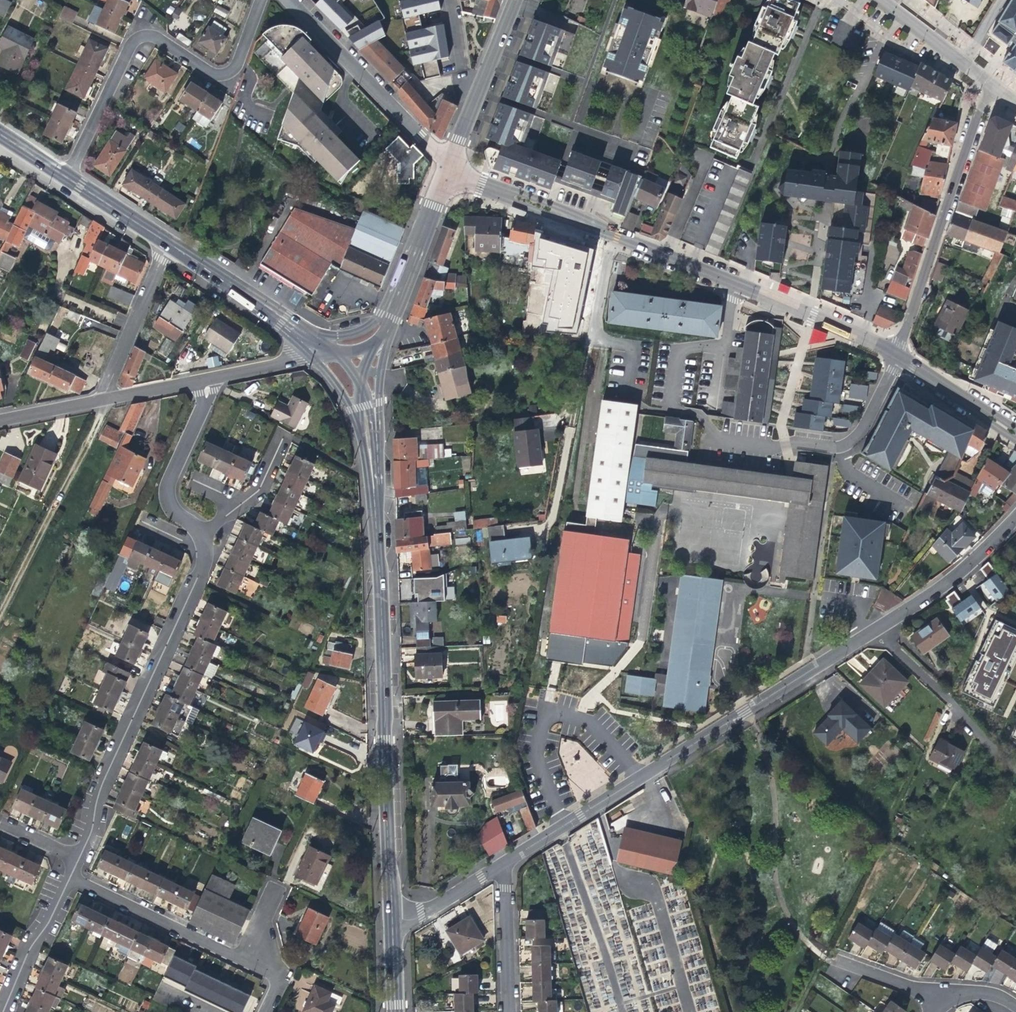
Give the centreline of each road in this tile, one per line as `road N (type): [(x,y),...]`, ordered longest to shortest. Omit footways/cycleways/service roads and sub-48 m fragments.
road 1 (residential): [(498,860),(945,578),(1015,518)]
road 2 (residential): [(445,173),(616,235),(899,355)]
road 3 (secondary): [(372,475),(392,928)]
road 4 (residential): [(77,863),(197,576),(204,535)]
road 5 (residential): [(65,176),(136,39),(155,37),(206,71),(228,73),(260,0)]
road 6 (residential): [(899,355),(990,85)]
road 7 (residential): [(289,0),(449,165)]
road 8 (residential): [(239,957),(79,877),(77,863)]
road 9 (residential): [(204,535),(177,515),(168,495),(206,391),(204,376)]
road 10 (secondary): [(449,165),(513,0)]
road 11 (residential): [(104,396),(166,243)]
road 12 (residential): [(5,1011),(77,863)]
road 13 (tertiary): [(166,243),(298,333)]
road 14 (residential): [(498,860),(505,1011)]
road 15 (residential): [(899,355),(1015,431)]
road 16 (secondary): [(396,300),(445,173)]
road 17 (residential): [(282,438),(256,492),(204,535)]
road 18 (residential): [(392,928),(498,860)]
road 19 (residential): [(899,355),(861,431),(826,447)]
road 20 (tertiary): [(65,176),(166,243)]

